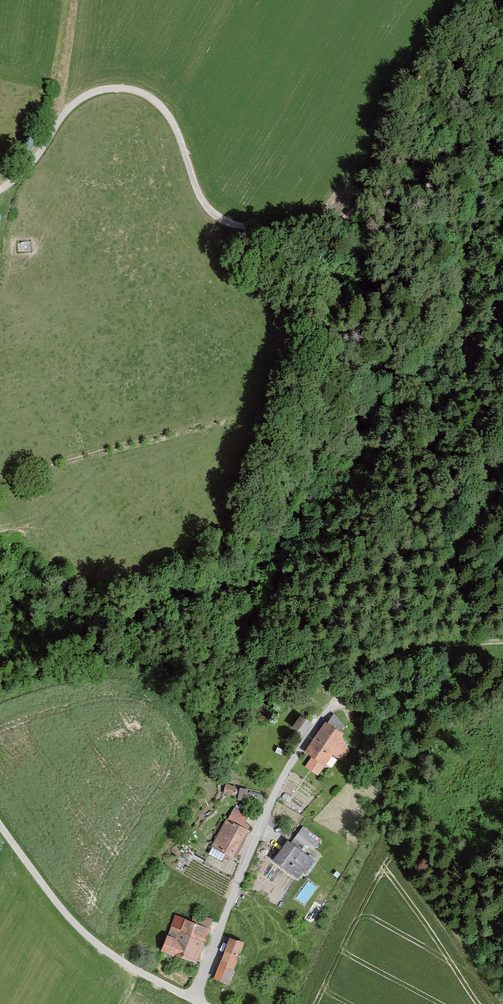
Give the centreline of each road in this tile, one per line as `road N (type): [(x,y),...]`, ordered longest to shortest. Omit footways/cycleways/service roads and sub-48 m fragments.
road 1 (track): [(351,213),(298,235),(212,215),(178,133),(136,91),(89,94),(0,190)]
road 2 (unclassified): [(0,827),(74,923),(112,956),(206,1003)]
road 3 (track): [(351,213),(374,179),(405,77),(464,0)]

